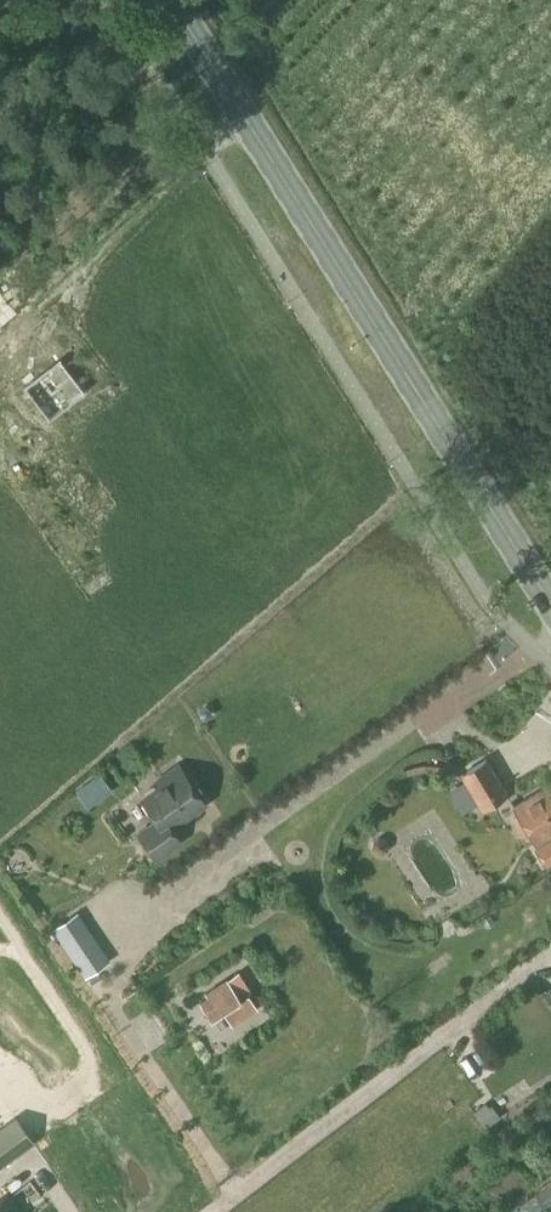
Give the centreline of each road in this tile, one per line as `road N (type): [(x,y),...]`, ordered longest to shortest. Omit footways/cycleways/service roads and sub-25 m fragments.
road 1 (secondary): [(550,612),(166,0)]

